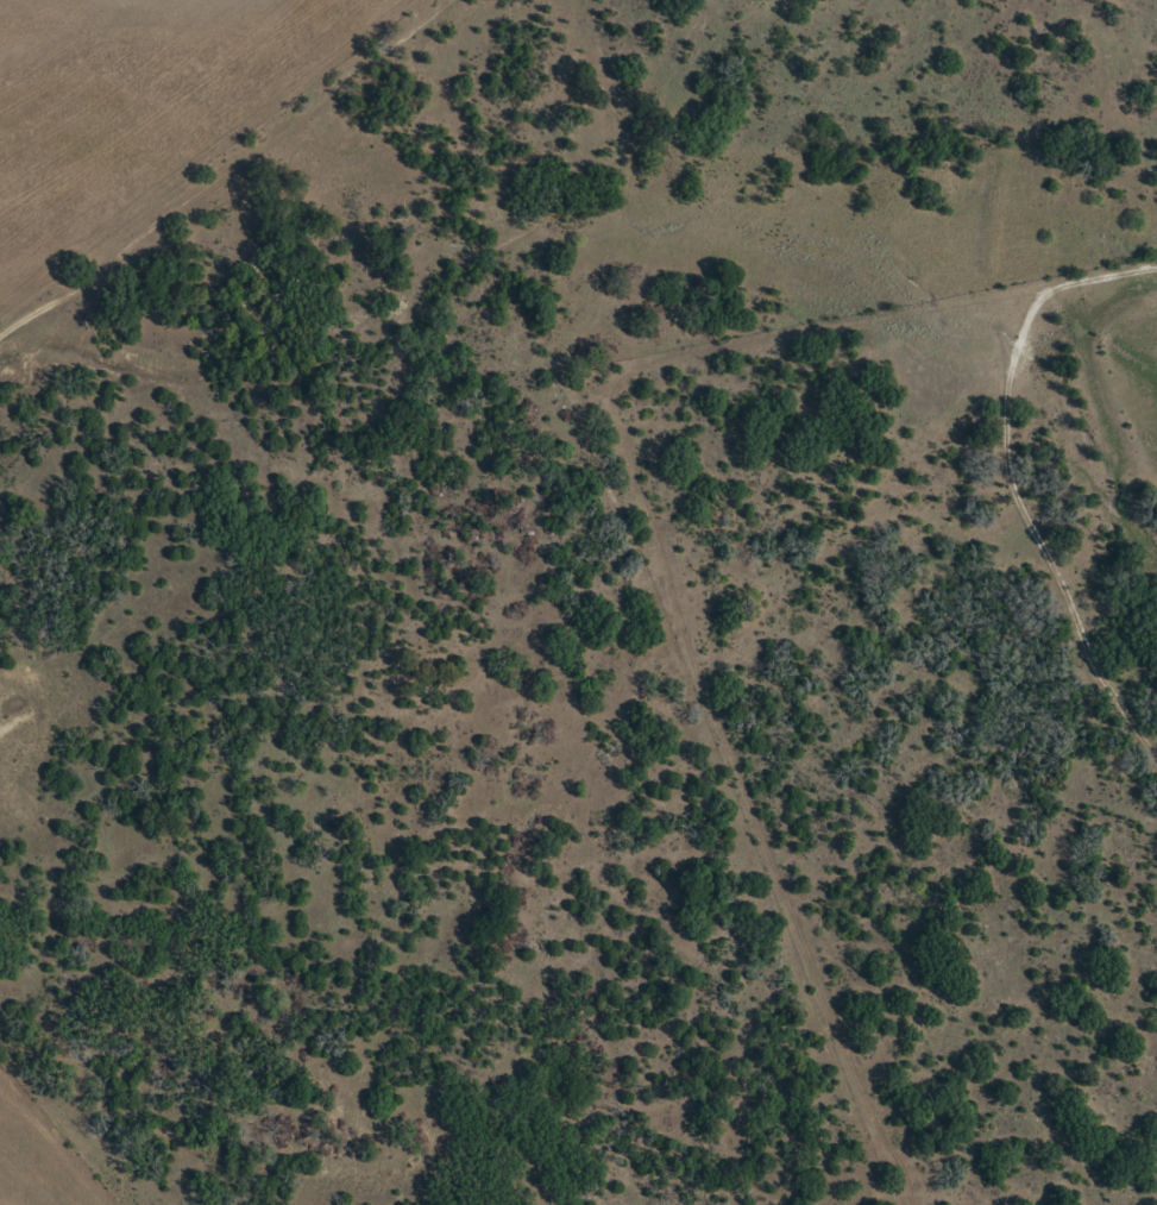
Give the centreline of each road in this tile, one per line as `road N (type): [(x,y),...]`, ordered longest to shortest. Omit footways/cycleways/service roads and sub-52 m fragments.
road 1 (track): [(0,313),(401,0)]

